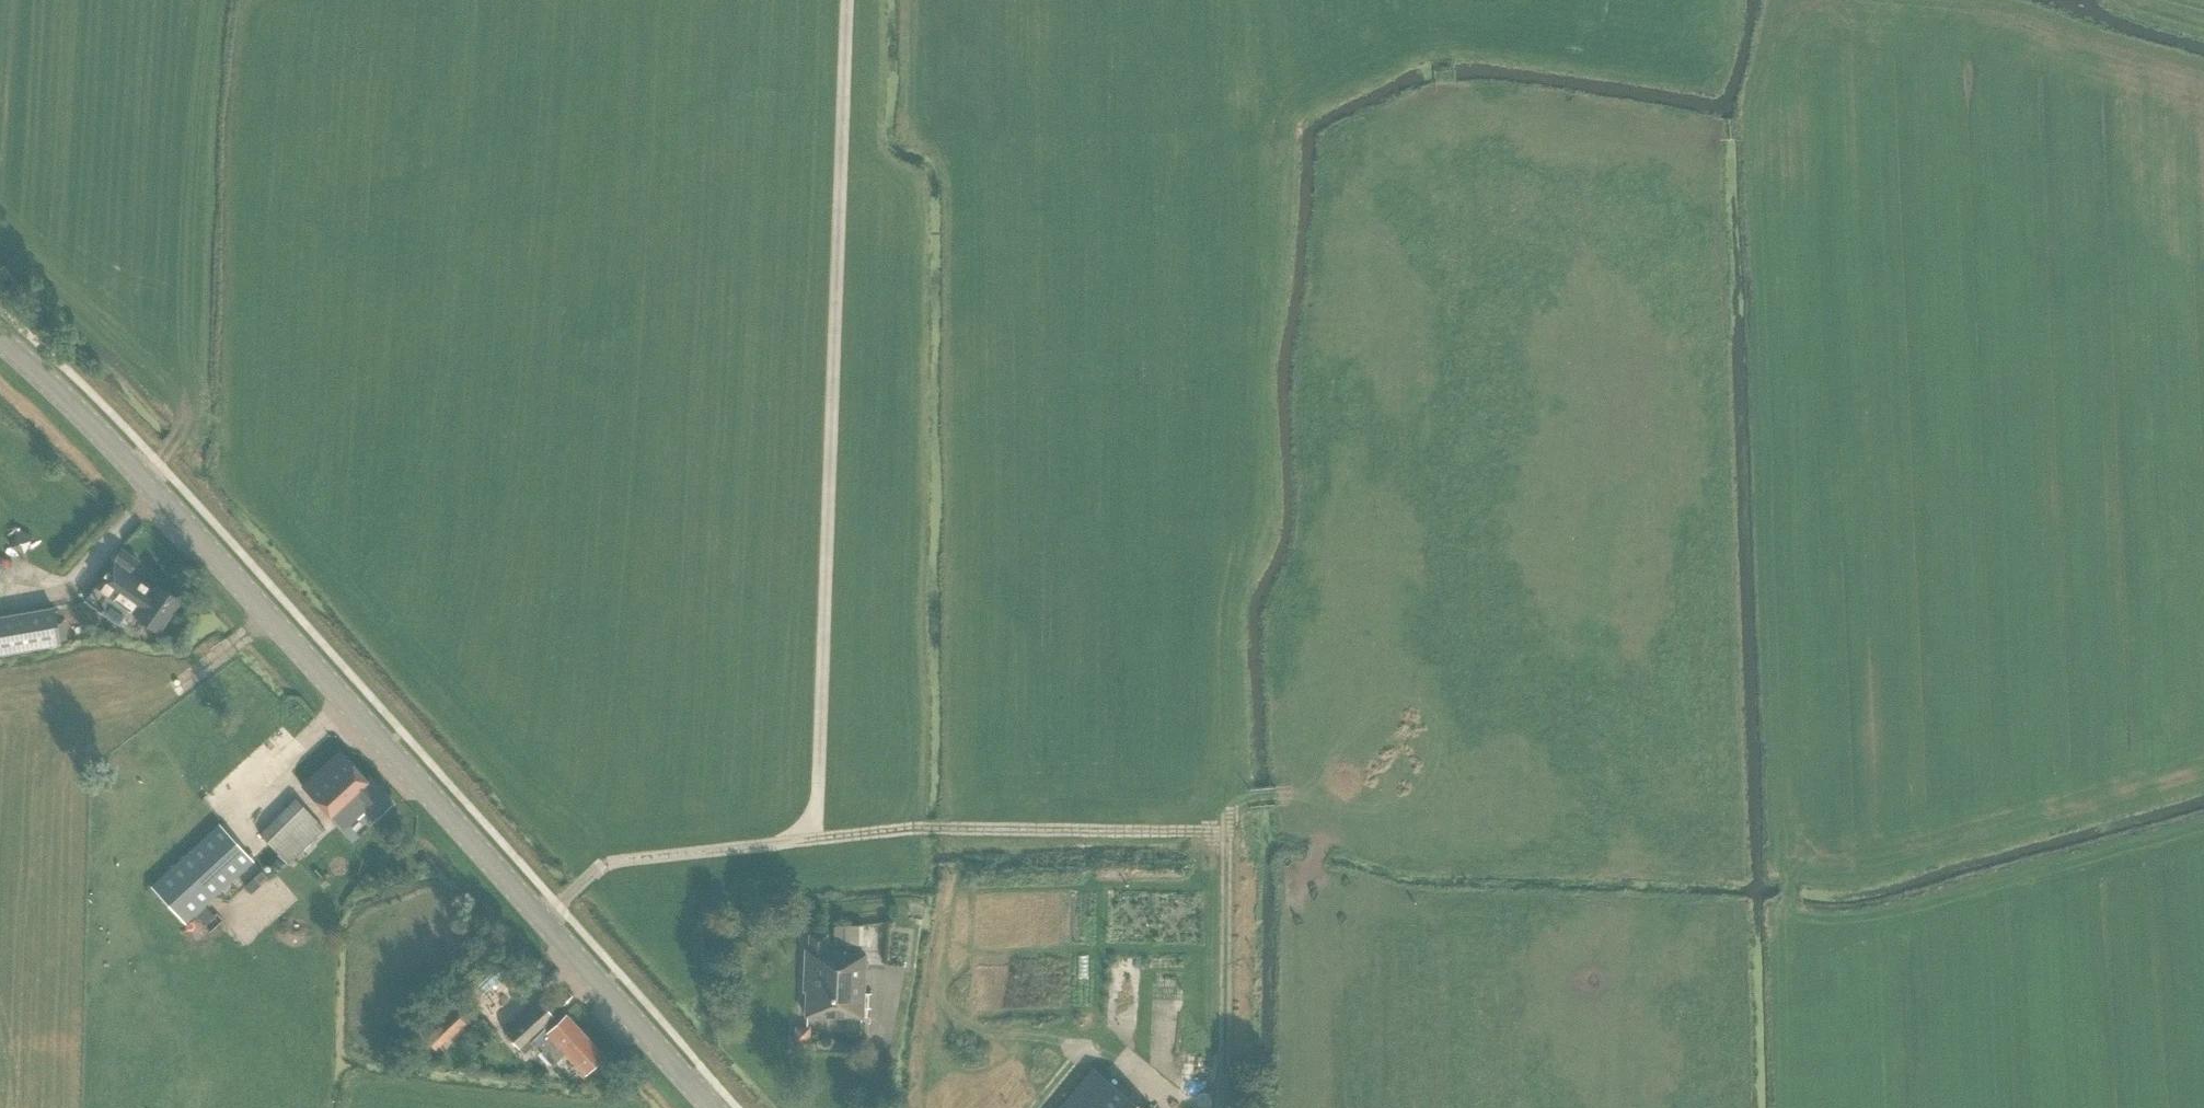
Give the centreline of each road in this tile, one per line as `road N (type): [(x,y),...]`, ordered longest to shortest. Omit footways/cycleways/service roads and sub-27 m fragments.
road 1 (tertiary): [(712,1107),(185,525),(0,339)]
road 2 (track): [(1225,1081),(1228,831),(921,828),(605,865),(543,922)]
road 3 (track): [(812,840),(847,0)]

